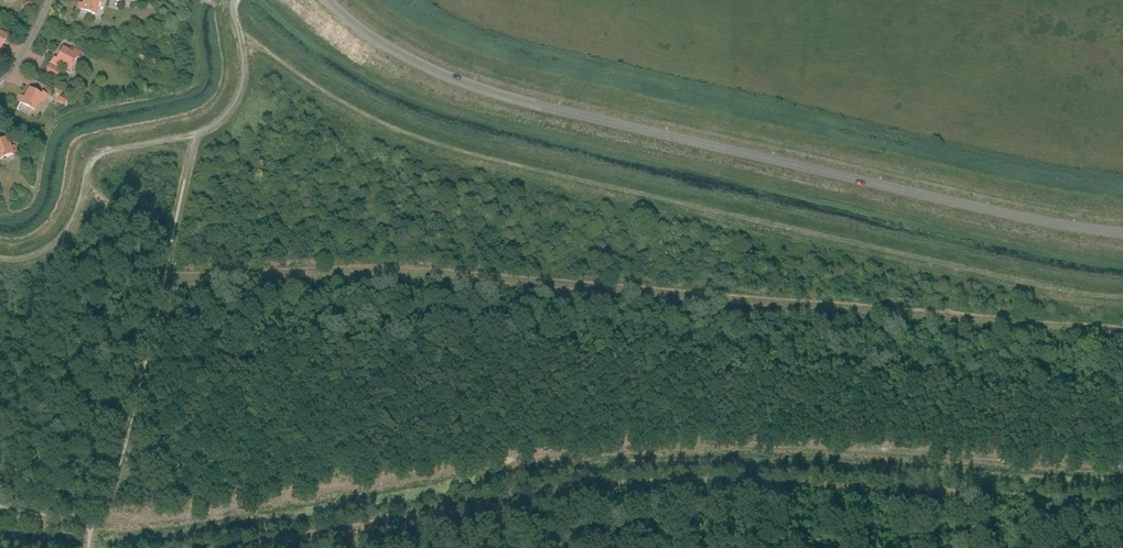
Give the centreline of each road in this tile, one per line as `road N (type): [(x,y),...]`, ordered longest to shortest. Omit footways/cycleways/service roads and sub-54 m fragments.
road 1 (track): [(1122,477),(674,452),(492,469),(177,520),(97,520)]
road 2 (unclassified): [(1122,232),(1026,218),(497,94),(386,46),(327,0)]

